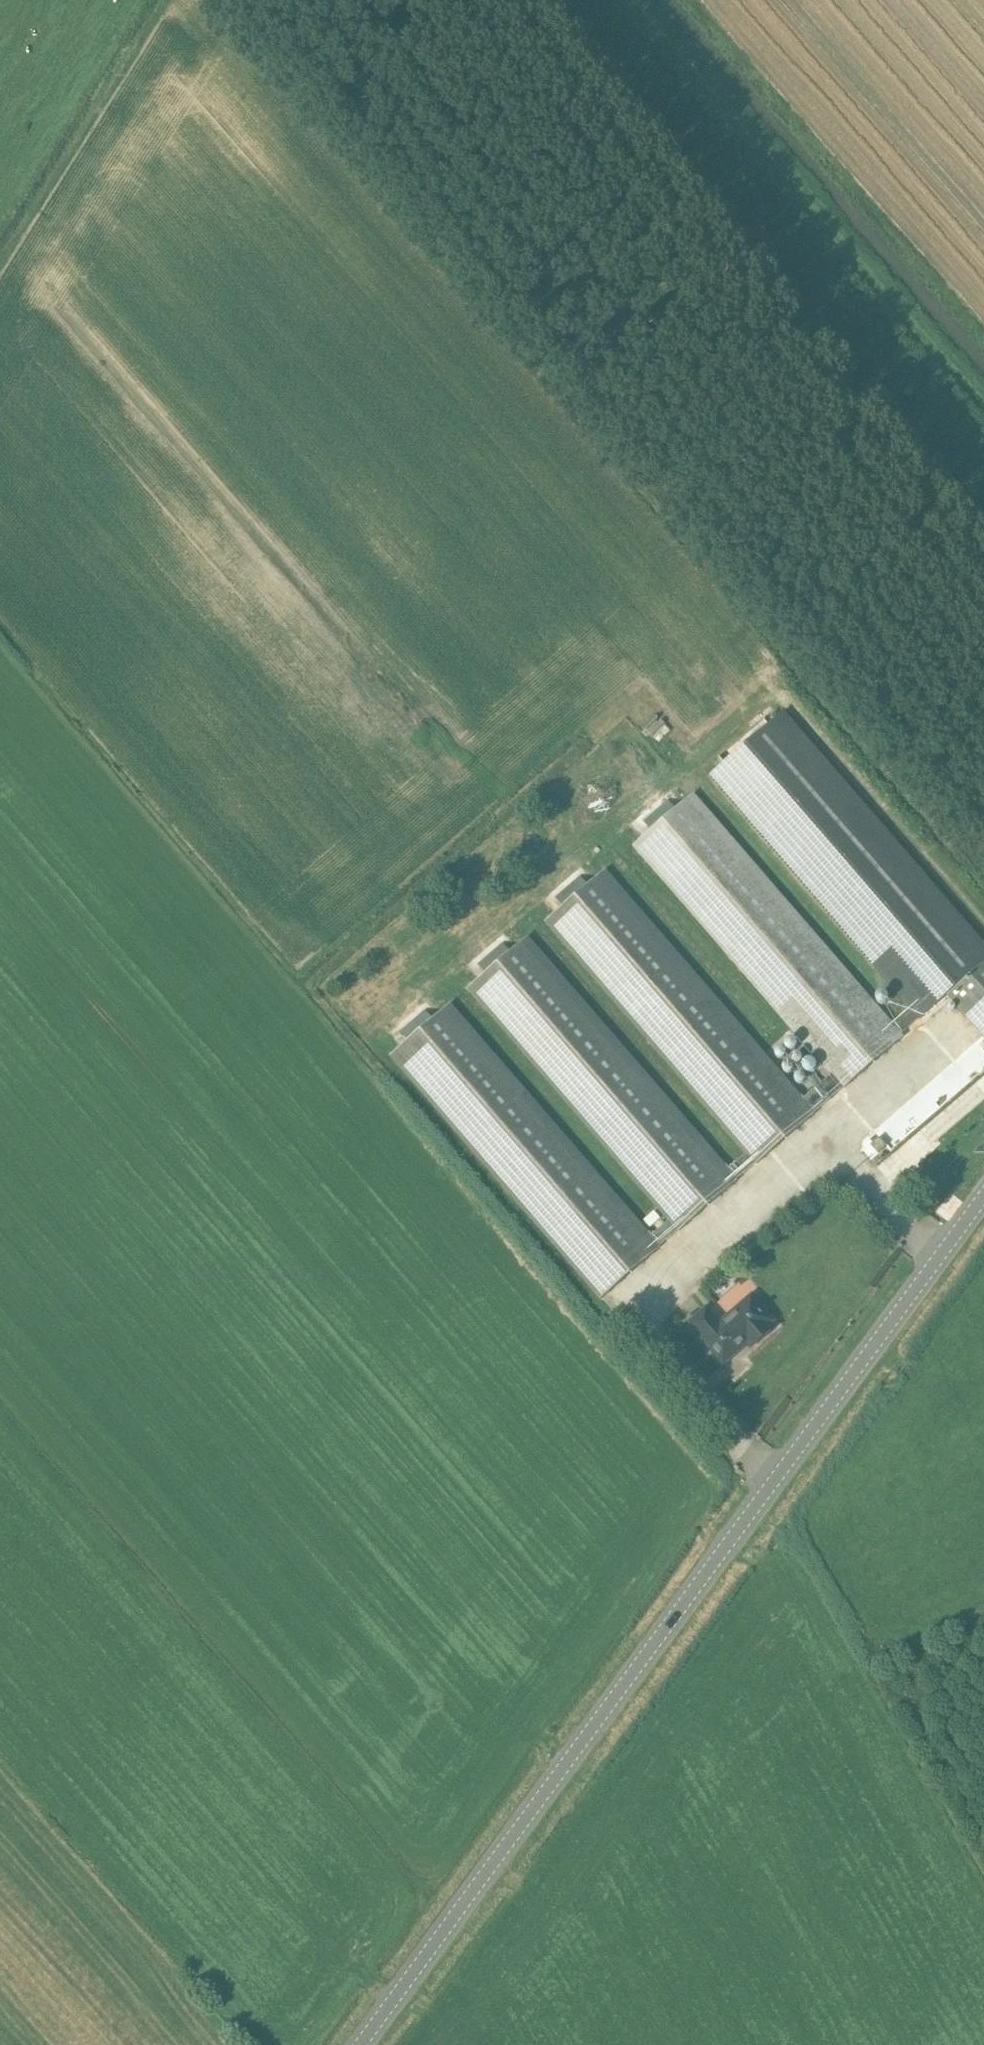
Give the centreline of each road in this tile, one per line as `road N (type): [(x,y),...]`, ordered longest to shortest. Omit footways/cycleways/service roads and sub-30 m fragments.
road 1 (tertiary): [(359,2044),(983,1195)]
road 2 (track): [(983,396),(641,0)]

